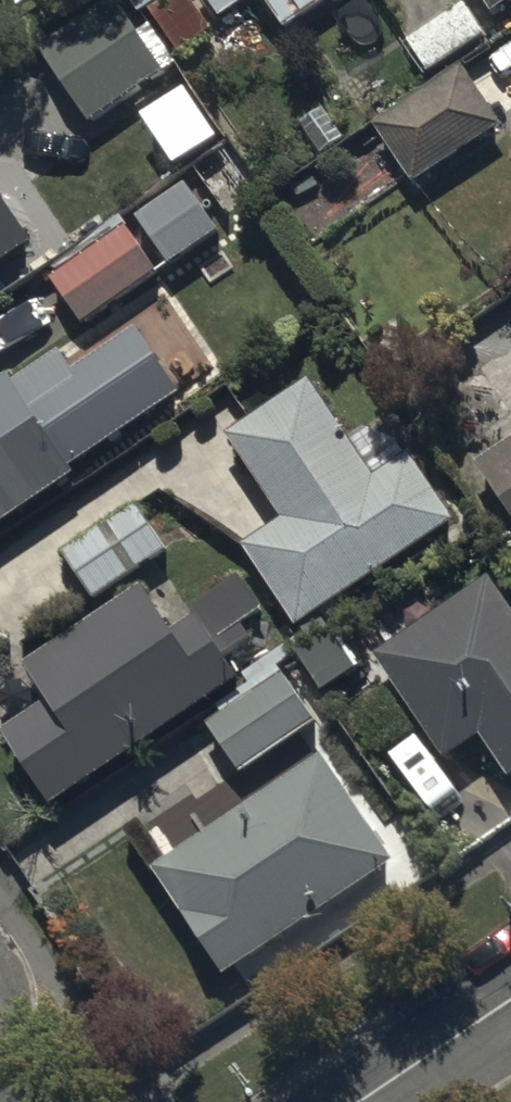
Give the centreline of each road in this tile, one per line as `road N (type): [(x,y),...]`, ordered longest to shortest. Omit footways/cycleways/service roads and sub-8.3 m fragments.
road 1 (residential): [(370,1101),(510,1006)]

